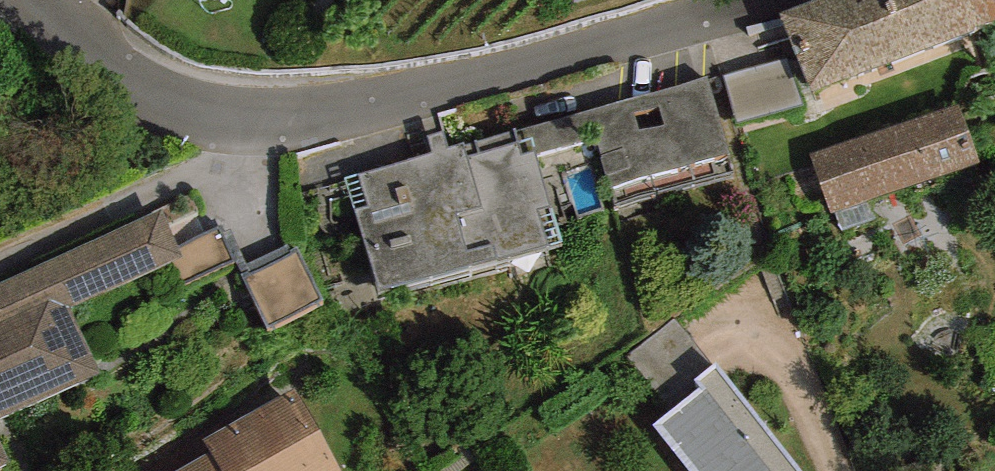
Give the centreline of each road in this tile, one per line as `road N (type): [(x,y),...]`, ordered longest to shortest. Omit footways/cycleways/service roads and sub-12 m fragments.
road 1 (tertiary): [(715,0),(300,121),(223,120),(125,73),(43,0)]

